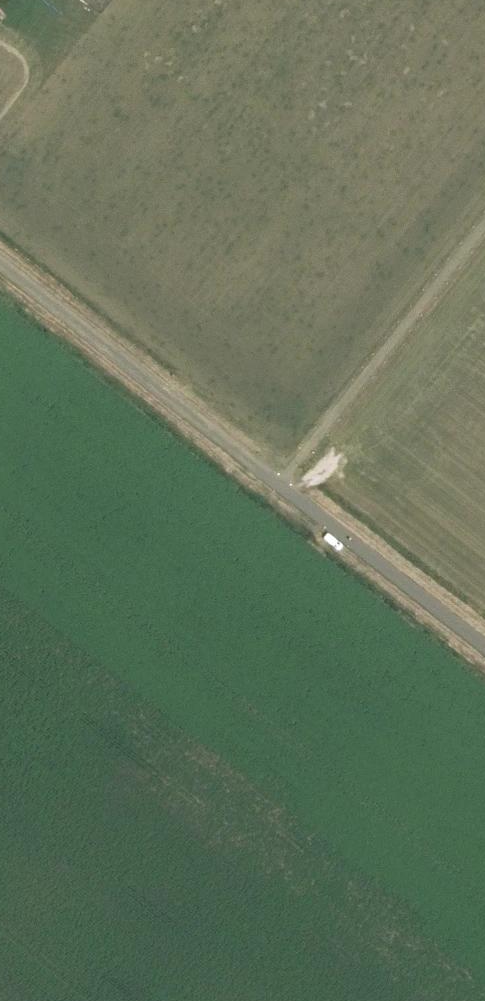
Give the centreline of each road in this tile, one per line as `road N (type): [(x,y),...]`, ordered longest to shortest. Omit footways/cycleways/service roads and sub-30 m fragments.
road 1 (unclassified): [(484,647),(0,263)]

